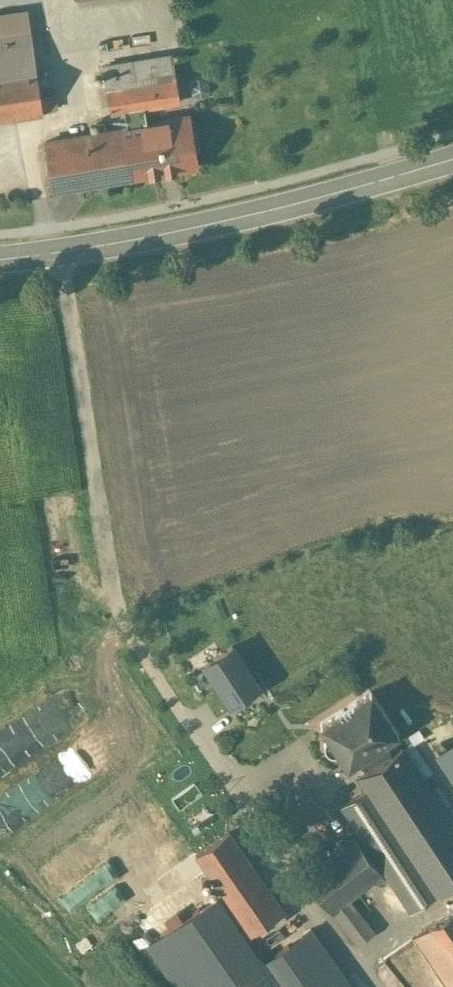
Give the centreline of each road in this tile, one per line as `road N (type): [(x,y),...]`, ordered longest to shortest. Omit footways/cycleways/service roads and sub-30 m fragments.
road 1 (unclassified): [(378,986),(293,883),(118,612),(60,252)]
road 2 (secondary): [(452,158),(218,221),(60,252)]

